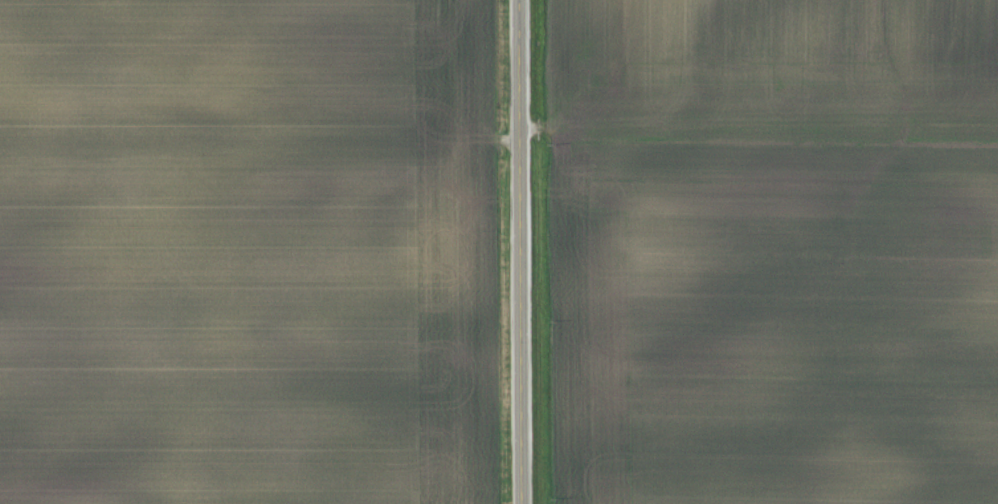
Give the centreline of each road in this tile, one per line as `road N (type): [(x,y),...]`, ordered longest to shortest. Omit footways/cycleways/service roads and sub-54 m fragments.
road 1 (secondary): [(522,503),(518,0)]

